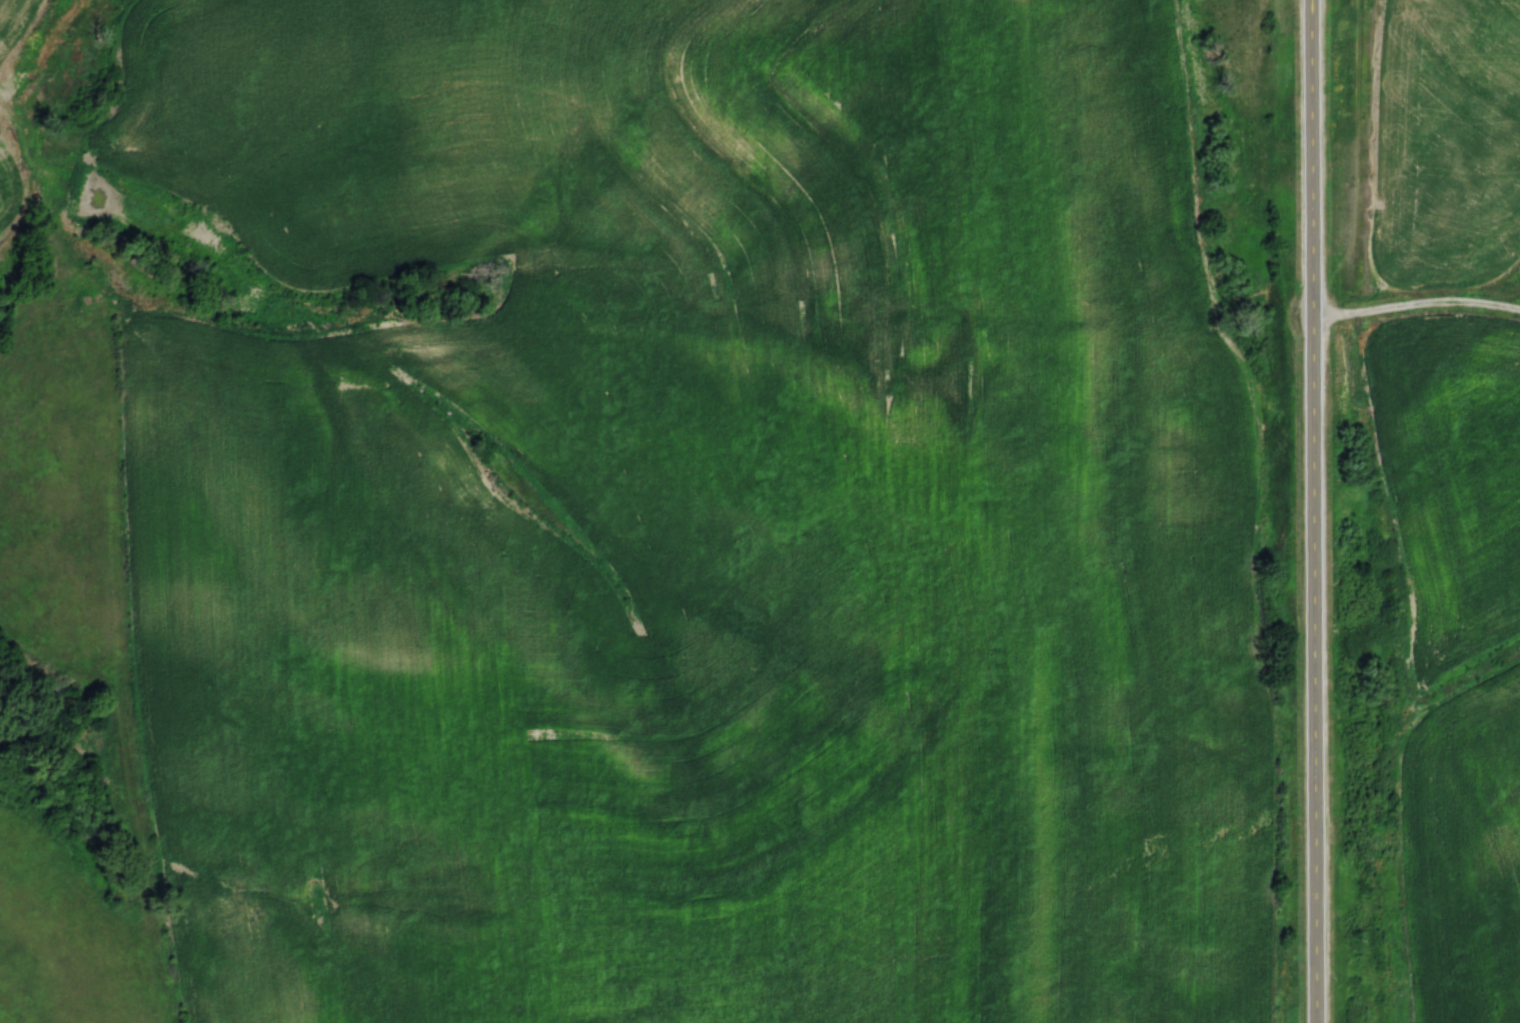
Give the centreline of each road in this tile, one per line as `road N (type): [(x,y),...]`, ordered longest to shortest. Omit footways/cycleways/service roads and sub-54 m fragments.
road 1 (secondary): [(1312,1022),(1310,0)]

